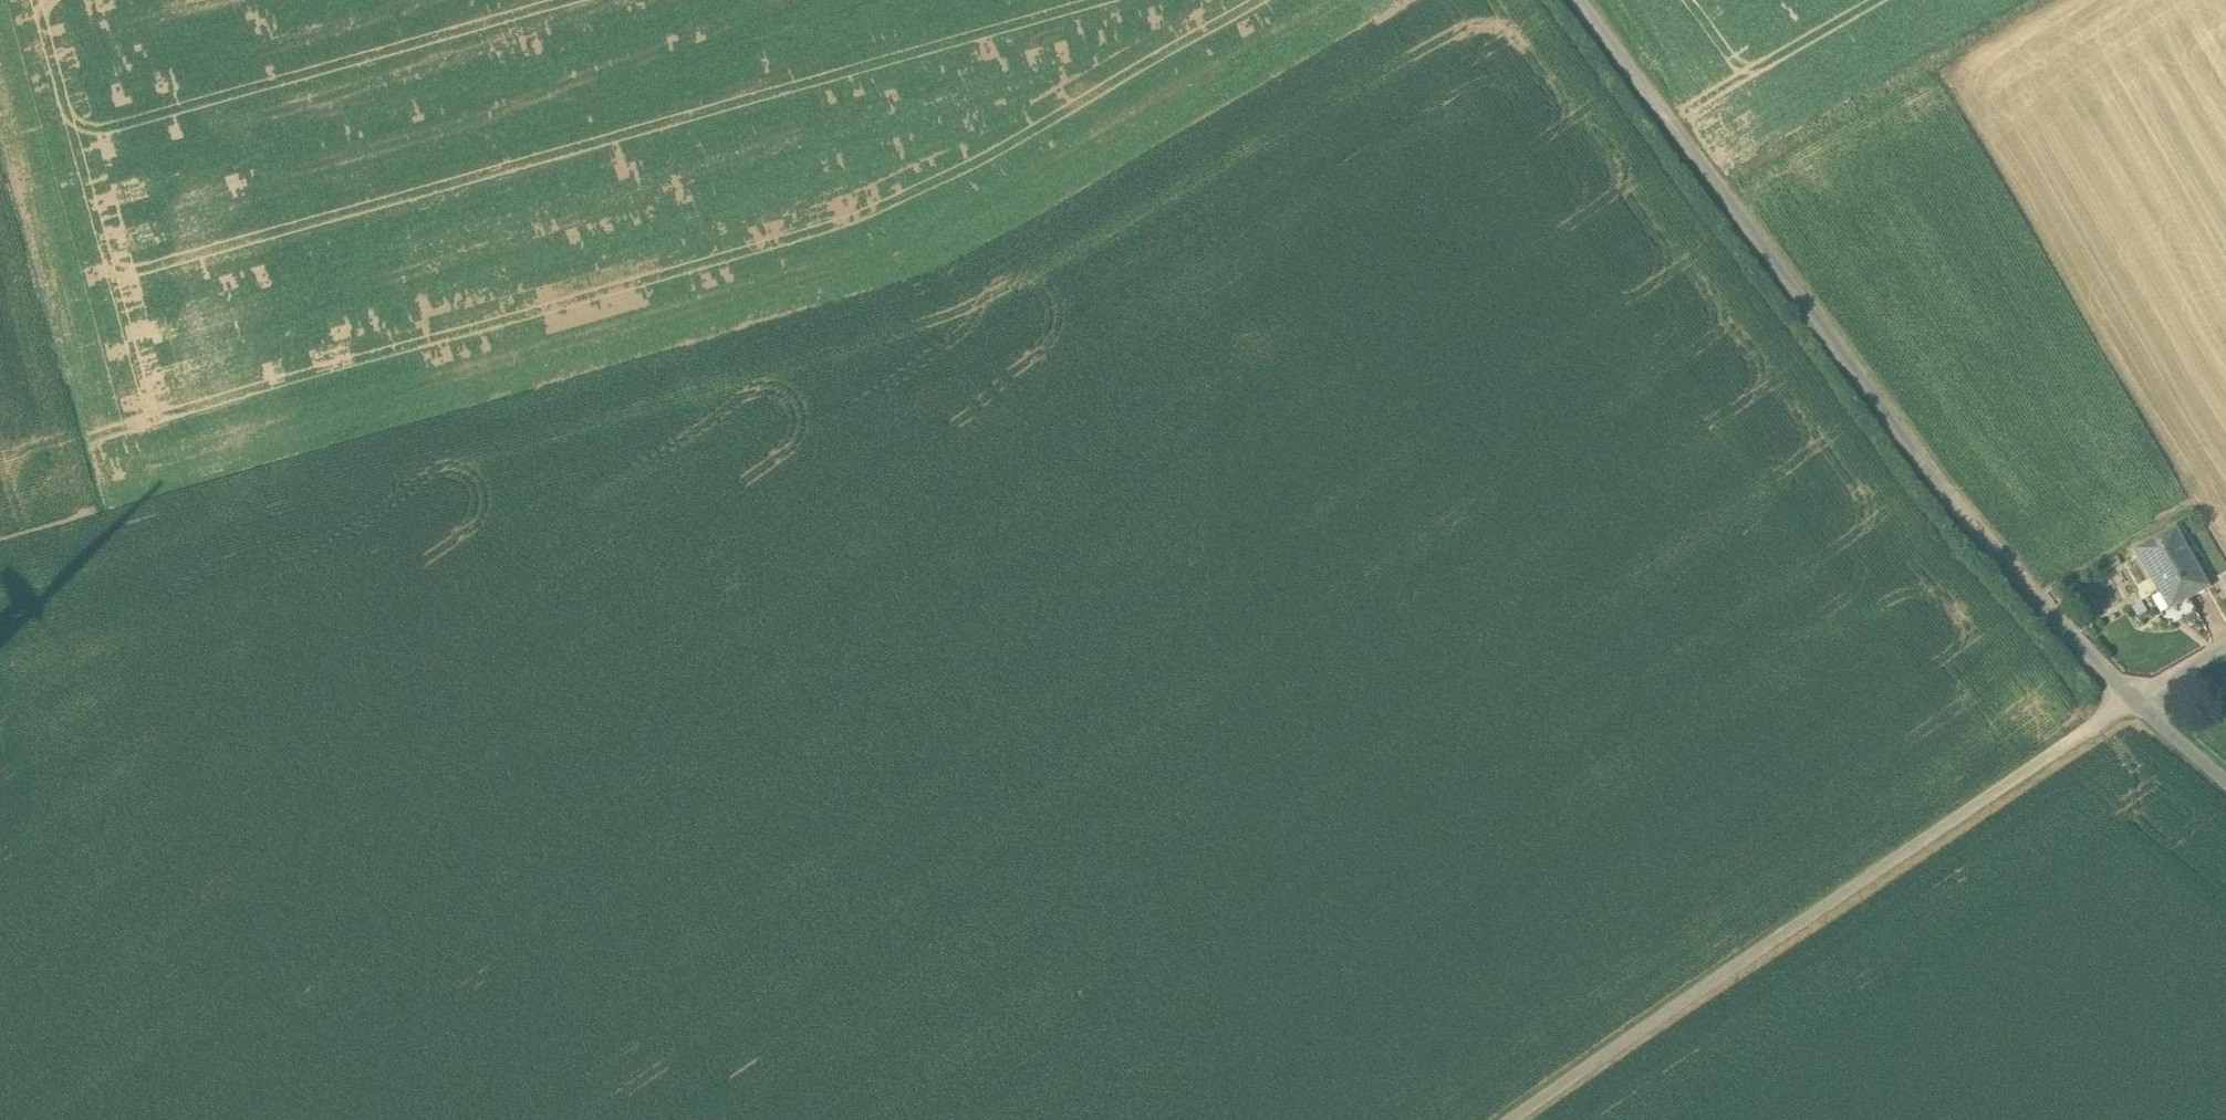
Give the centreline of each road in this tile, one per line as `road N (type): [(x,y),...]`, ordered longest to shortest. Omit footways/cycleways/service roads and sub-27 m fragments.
road 1 (unclassified): [(2225,784),(2132,702),(1942,489),(1580,0)]
road 2 (track): [(1510,1119),(1707,981),(2225,648)]

